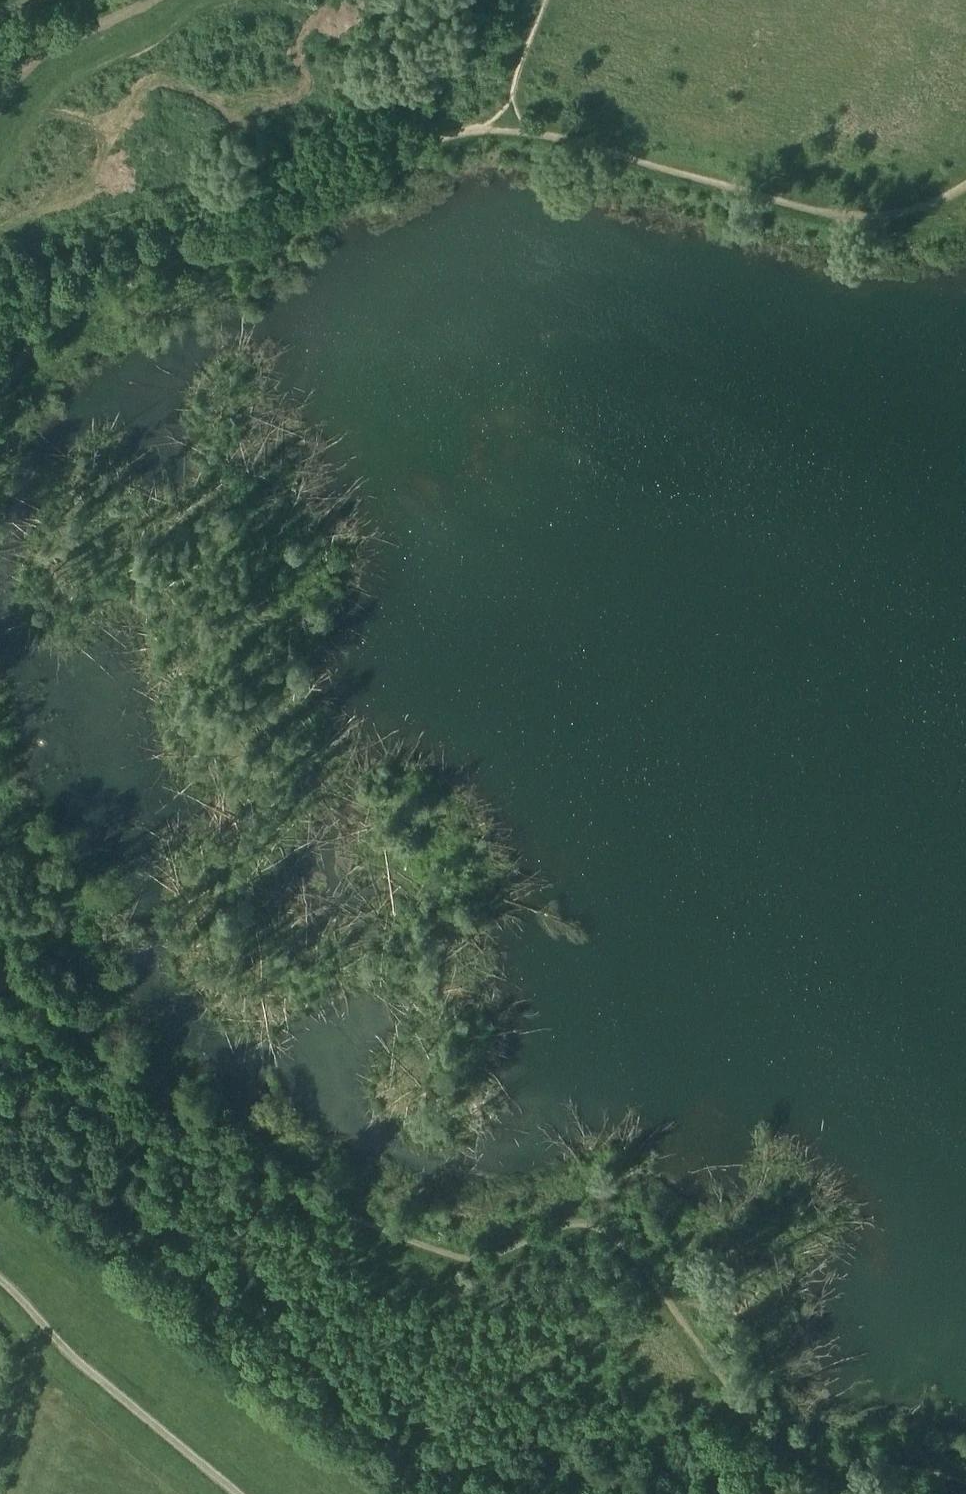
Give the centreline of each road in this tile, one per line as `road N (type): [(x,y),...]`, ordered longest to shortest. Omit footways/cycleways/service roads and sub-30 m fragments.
road 1 (track): [(123,189),(0,239)]

